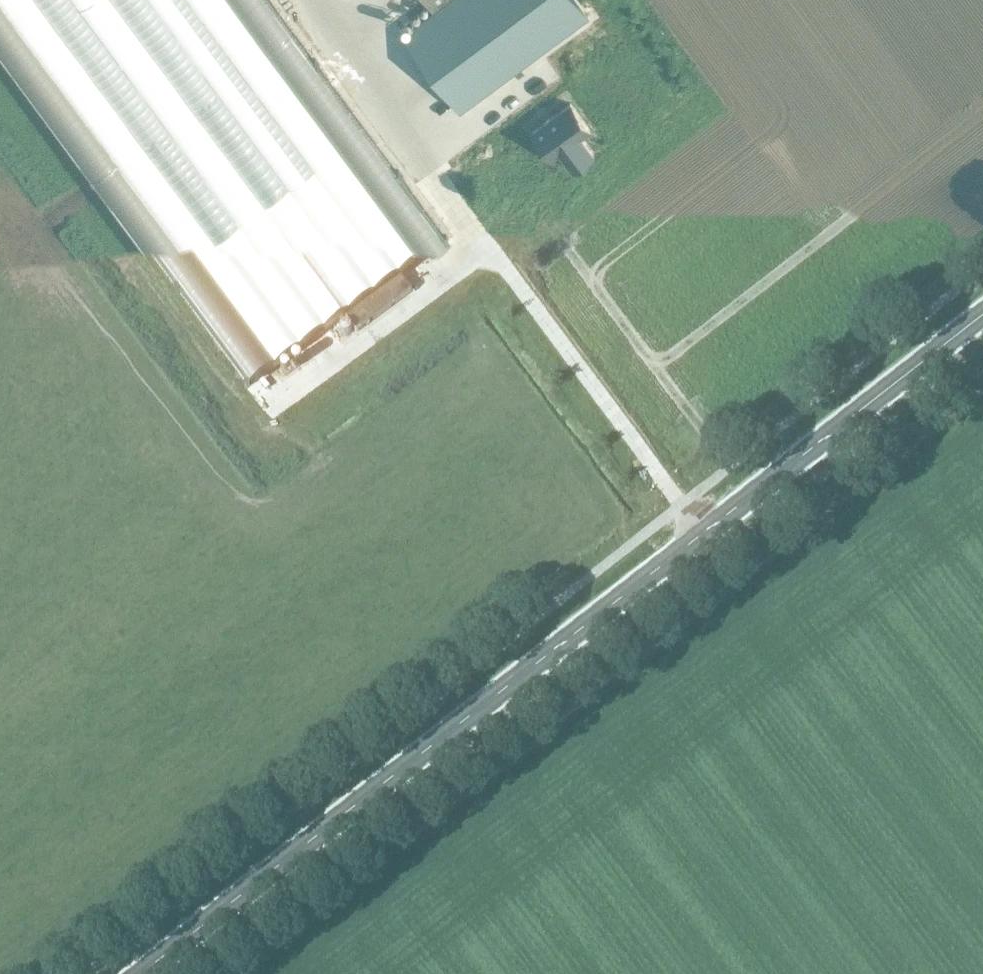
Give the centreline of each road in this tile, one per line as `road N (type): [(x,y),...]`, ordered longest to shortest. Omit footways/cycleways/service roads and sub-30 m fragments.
road 1 (secondary): [(141,973),(982,314)]

